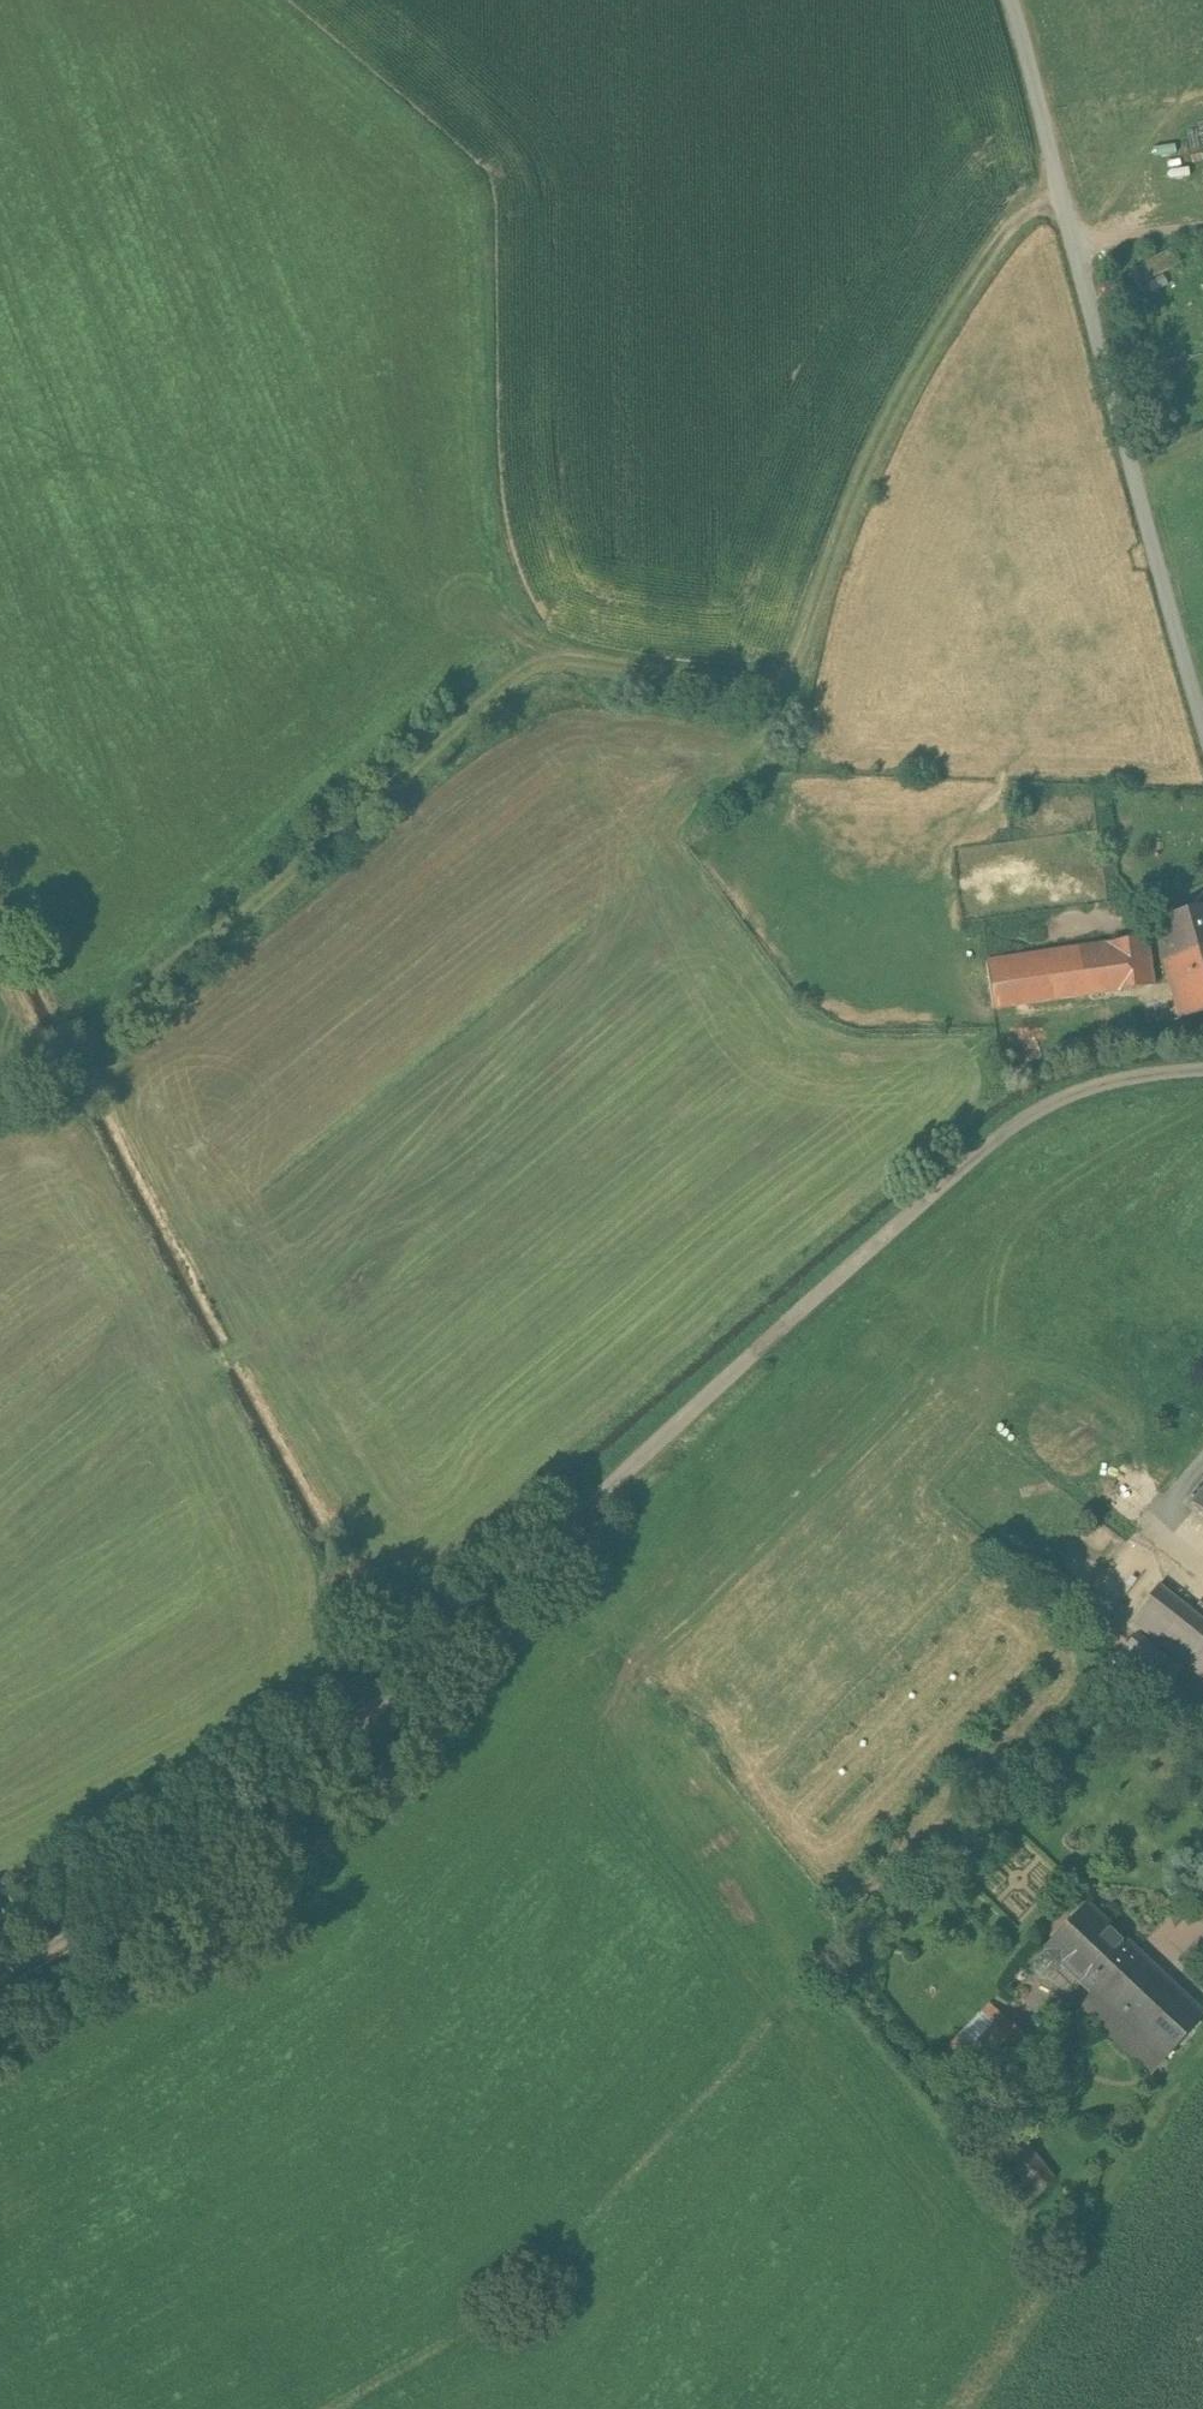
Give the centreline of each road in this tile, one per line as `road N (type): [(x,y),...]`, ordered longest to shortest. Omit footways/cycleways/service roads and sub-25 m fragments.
road 1 (track): [(1066,211),(1032,210),(967,282),(851,509),(793,675),(757,688),(556,658),(514,675),(58,1072),(0,1110)]
road 2 (track): [(0,1957),(157,1868),(613,1480),(988,1140),(1069,1093),(1202,1070)]
road 3 (unclassified): [(1202,717),(1008,0)]
road 4 (track): [(958,2408),(1202,2052)]

